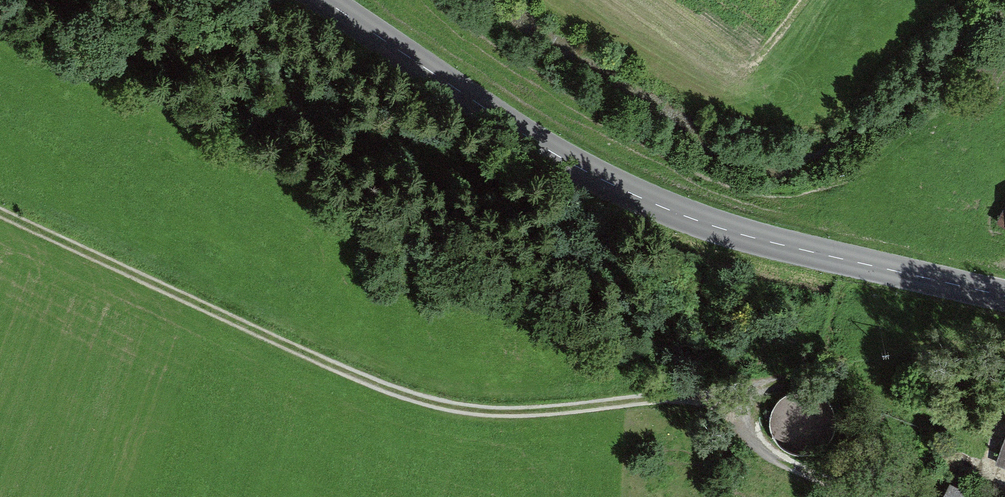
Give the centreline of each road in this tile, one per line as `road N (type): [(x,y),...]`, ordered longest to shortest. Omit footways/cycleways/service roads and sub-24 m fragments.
road 1 (track): [(0,213),(420,400),(496,414),(705,396),(750,413)]
road 2 (secondary): [(1004,296),(666,209),(541,146),(325,0)]
road 3 (track): [(859,496),(768,454),(747,424),(756,396),(783,382),(829,381),(995,430)]

